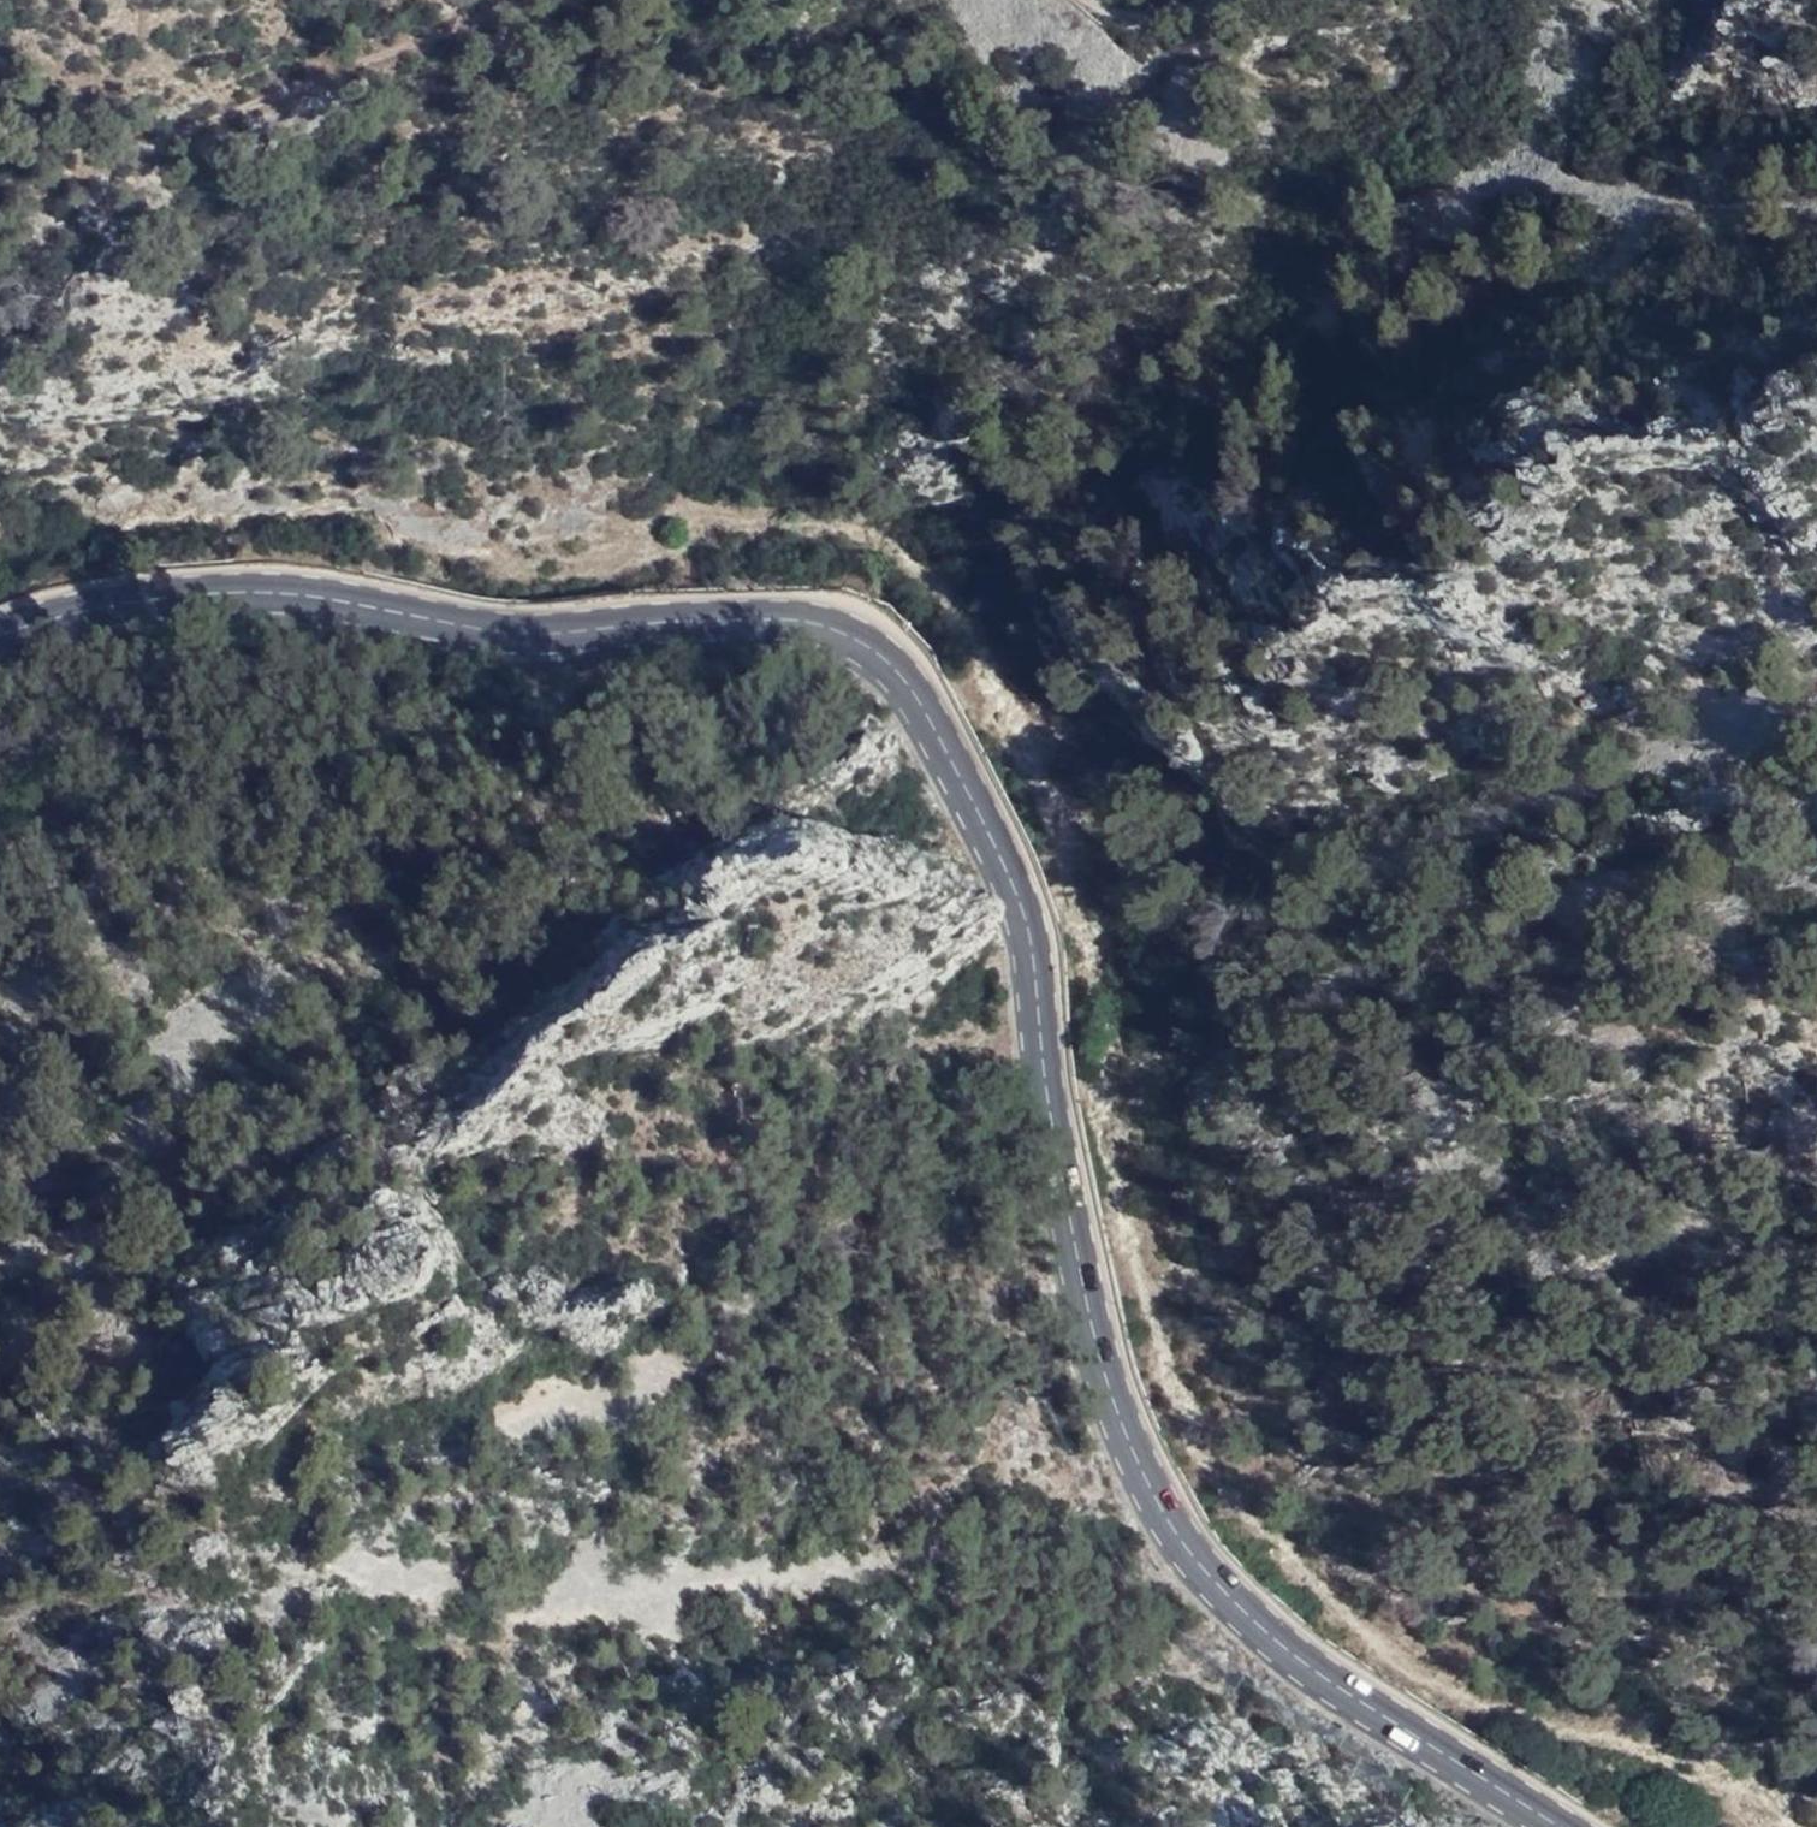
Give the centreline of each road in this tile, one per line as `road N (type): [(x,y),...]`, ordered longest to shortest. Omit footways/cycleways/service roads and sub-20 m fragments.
road 1 (primary): [(0,637),(86,611),(208,593),(340,599),(525,631),(788,617),(841,625),(891,657),(922,696),(1021,890),(1054,1119),(1104,1360),(1156,1491),(1189,1548),(1295,1651),(1565,1826)]

